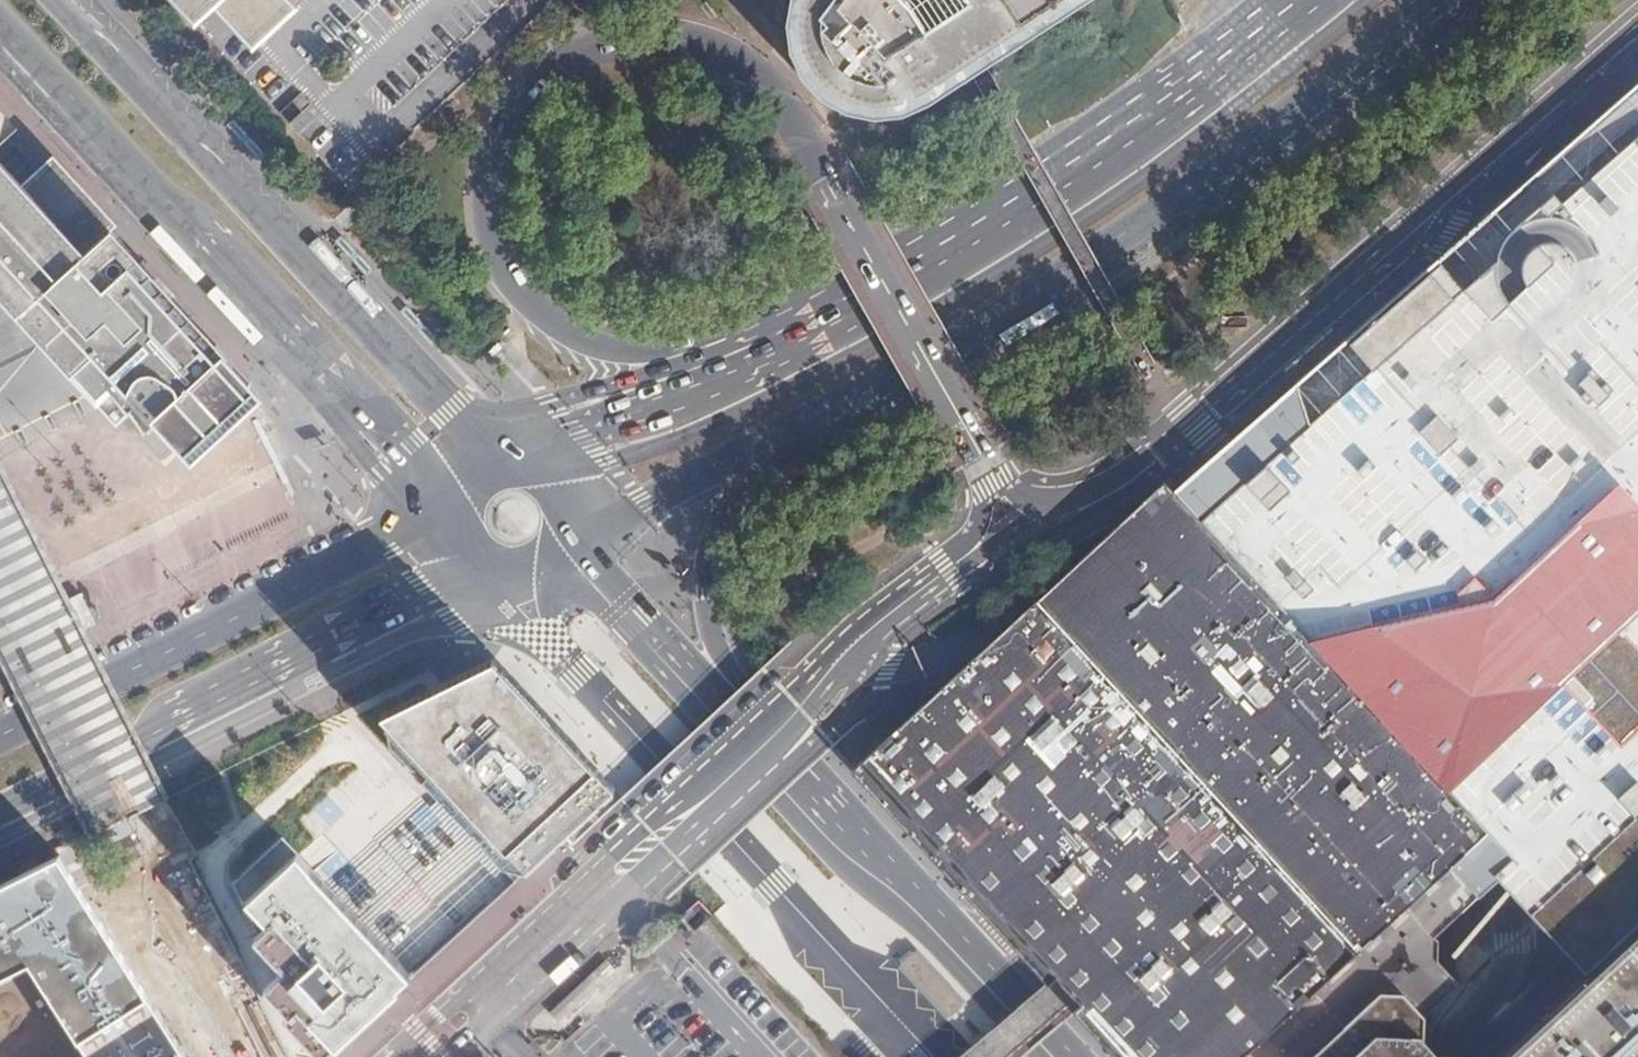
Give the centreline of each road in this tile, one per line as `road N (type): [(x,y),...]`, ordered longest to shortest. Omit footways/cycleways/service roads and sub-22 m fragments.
road 1 (tertiary): [(837,312),(661,351),(611,353),(583,344),(529,304),(496,252),(488,174),(505,118),(560,58),(609,39),(695,46),(745,68),(806,138),(976,437)]
road 2 (primary): [(813,415),(999,313),(1130,229),(1431,0)]
road 3 (unclassified): [(1073,503),(1102,491),(1183,424),(1637,24)]
road 4 (secondary): [(0,22),(408,447),(437,500)]
road 5 (secondary): [(454,414),(64,0)]
road 6 (primary): [(1308,0),(1134,130),(837,312)]
road 7 (primary): [(0,809),(417,601),(478,581)]
road 8 (tertiary): [(767,725),(392,1056)]
road 9 (primary): [(437,500),(381,540),(0,733)]
road 10 (tertiary): [(448,1056),(664,849),(767,725)]
road 11 (secondary): [(1061,1056),(749,728)]
road 12 (primary): [(749,728),(717,643),(710,564),(732,504),(813,415)]
road 13 (secondary): [(774,343),(506,413),(454,414)]
road 14 (primary): [(774,343),(649,412),(526,452)]
road 15 (unclassified): [(1637,875),(1437,1056)]
road 16 (primary): [(577,545),(813,415)]
road 17 (tertiary): [(767,725),(970,558)]
road 18 (secondary): [(749,728),(691,677),(576,547)]
road 19 (tertiary): [(976,437),(991,515),(970,558)]
road 20 (unclassified): [(976,437),(1027,498),(1073,503)]

